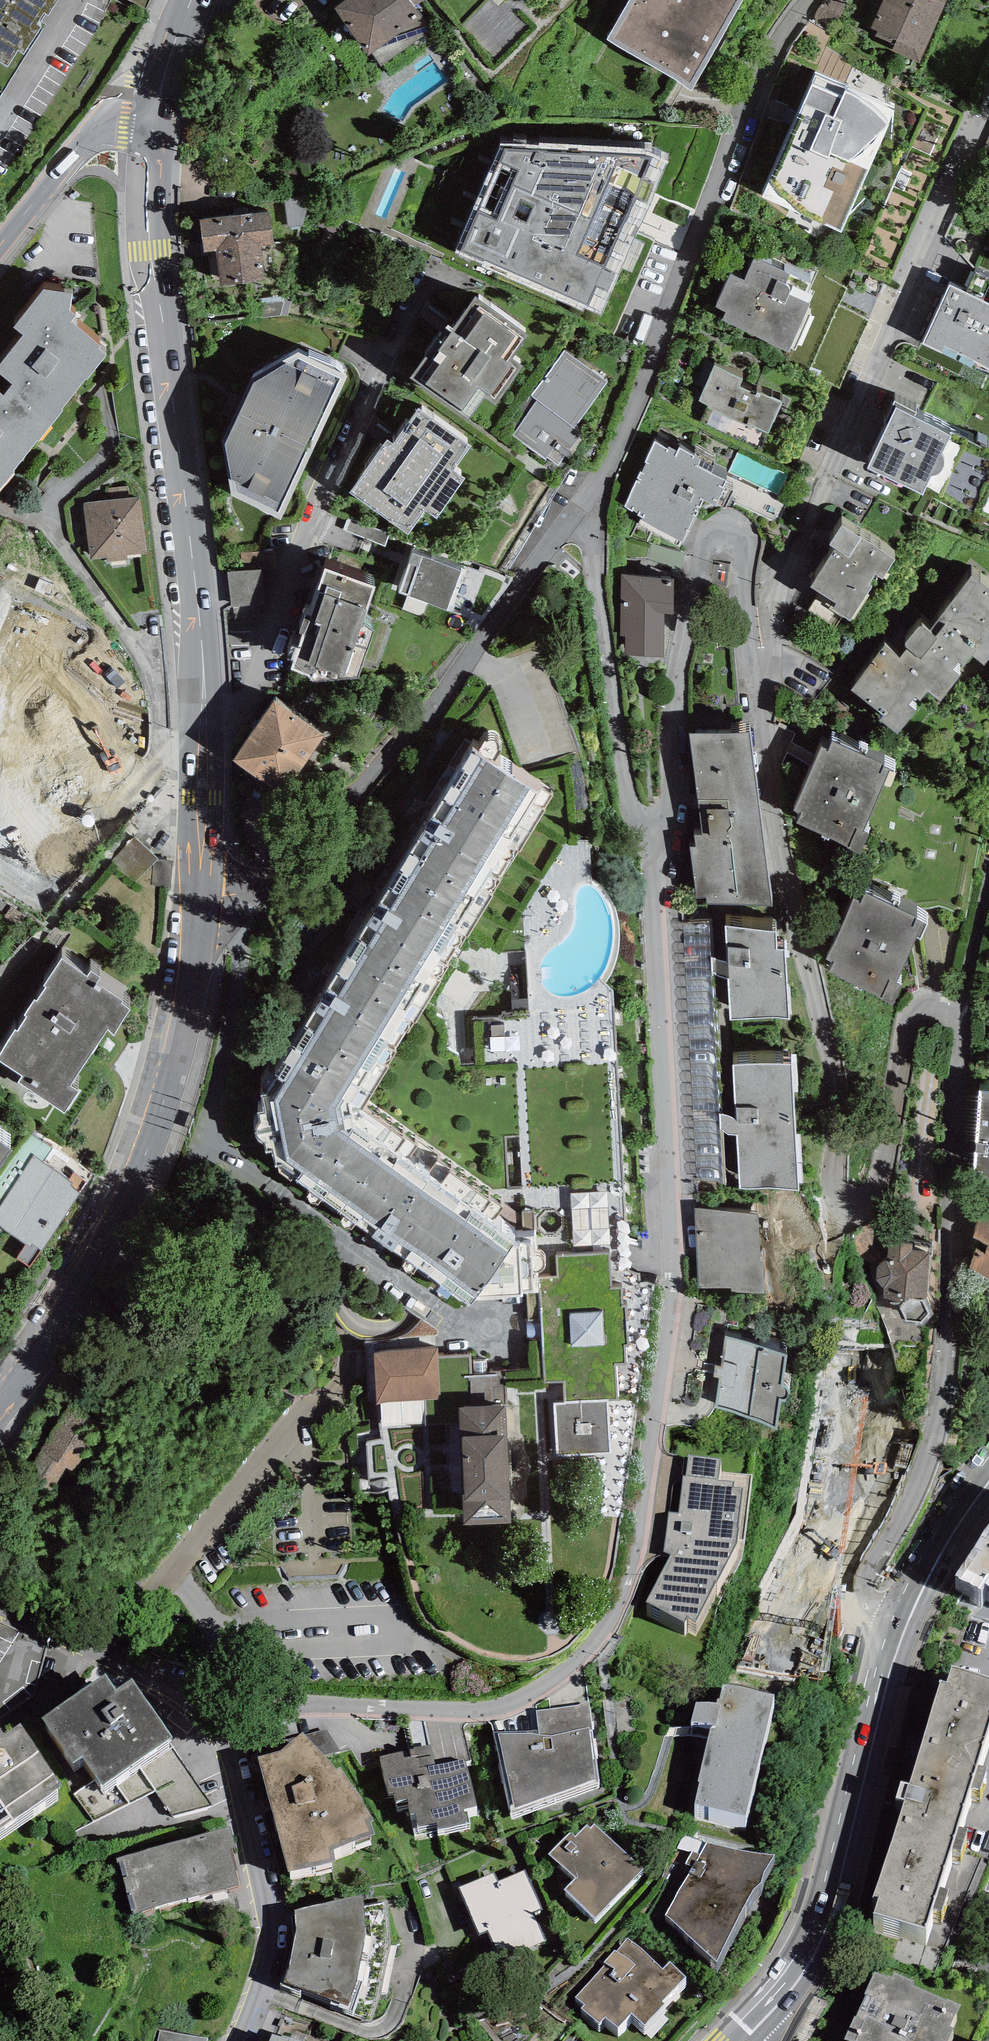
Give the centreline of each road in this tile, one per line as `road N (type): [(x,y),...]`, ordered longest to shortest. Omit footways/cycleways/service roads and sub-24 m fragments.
road 1 (residential): [(736,567),(816,1004),(830,1159),(840,1161),(891,1022),(918,1004),(935,1006),(966,1033),(951,1388),(936,1453),(865,1583),(866,1597),(897,1624)]
road 2 (residential): [(197,1705),(489,1709),(549,1683),(604,1633),(635,1553),(672,1284),(656,863)]
road 3 (secondary): [(202,753),(193,561),(148,203),(158,107)]
road 4 (residential): [(593,490),(448,687),(285,873),(236,895),(199,896)]
road 5 (secondary): [(0,1395),(88,1268),(133,1169),(173,1050),(199,896)]
road 6 (residential): [(202,753),(252,695),(320,498),(430,269)]
road 7 (residential): [(809,0),(766,66),(623,436),(593,490)]
road 8 (residential): [(736,567),(988,110)]
road 9 (secondary): [(897,1624),(833,1888),(809,1951),(772,2002)]
road 10 (residential): [(656,863),(675,782),(684,610),(708,534),(728,537),(736,567)]
road 11 (residential): [(656,863),(630,779),(594,571),(593,490)]
road 12 (residential): [(197,1705),(249,1781),(277,1928),(245,2040)]
road 13 (residential): [(0,1600),(112,1652),(197,1705)]
road 14 (tertiary): [(158,107),(113,110),(0,245)]
road 15 (secondary): [(988,1465),(943,1531),(897,1624)]
road 16 (secondary): [(199,896),(202,753)]

